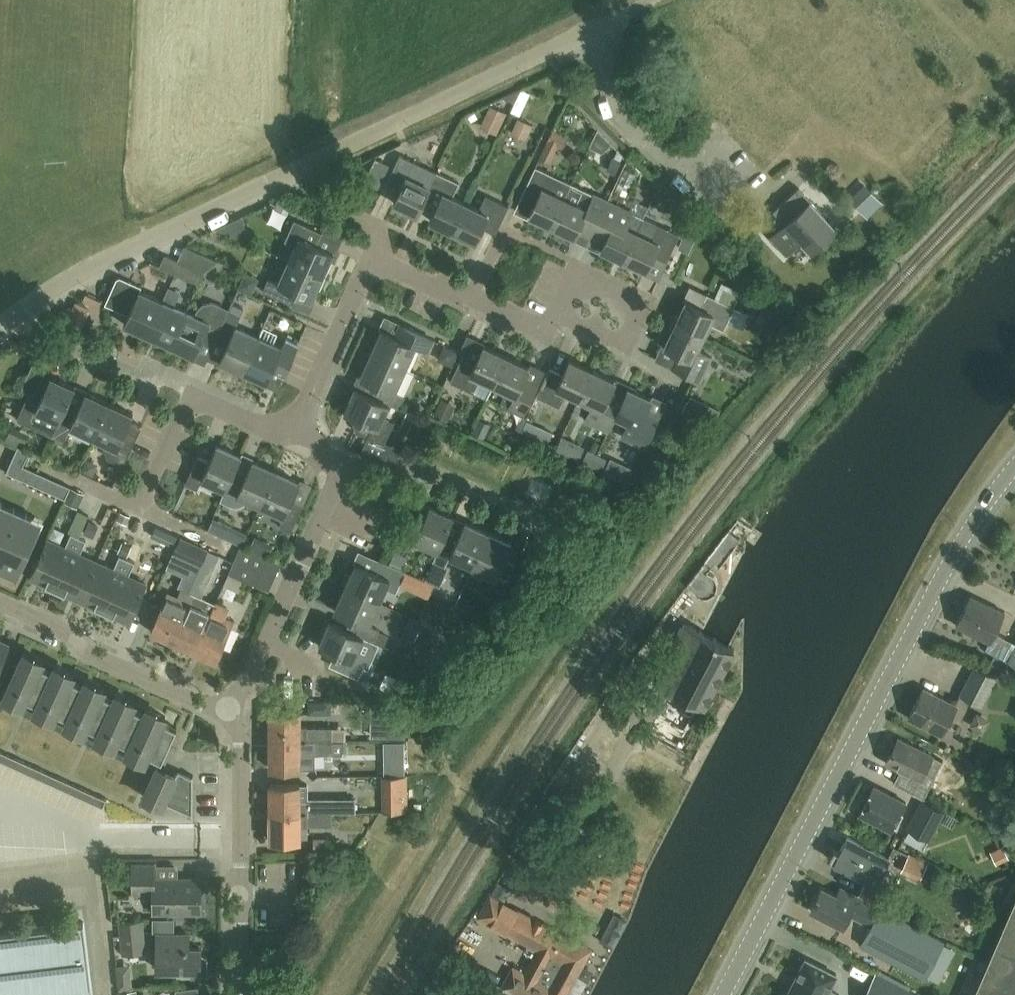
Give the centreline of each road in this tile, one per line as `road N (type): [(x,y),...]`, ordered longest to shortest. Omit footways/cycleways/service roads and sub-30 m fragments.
road 1 (unclassified): [(0,330),(70,282),(655,0)]
road 2 (tertiary): [(722,994),(908,624),(1014,470)]
road 3 (residential): [(231,715),(331,488),(325,456),(291,439)]
road 4 (residential): [(243,994),(241,749),(231,715)]
road 5 (residential): [(231,715),(86,652),(70,633),(0,601)]
road 6 (residential): [(291,439),(193,396),(141,507)]
road 7 (residential): [(374,258),(544,333),(554,312)]
road 8 (residential): [(291,439),(374,258)]
road 9 (residential): [(554,312),(575,269),(642,302),(623,344)]

